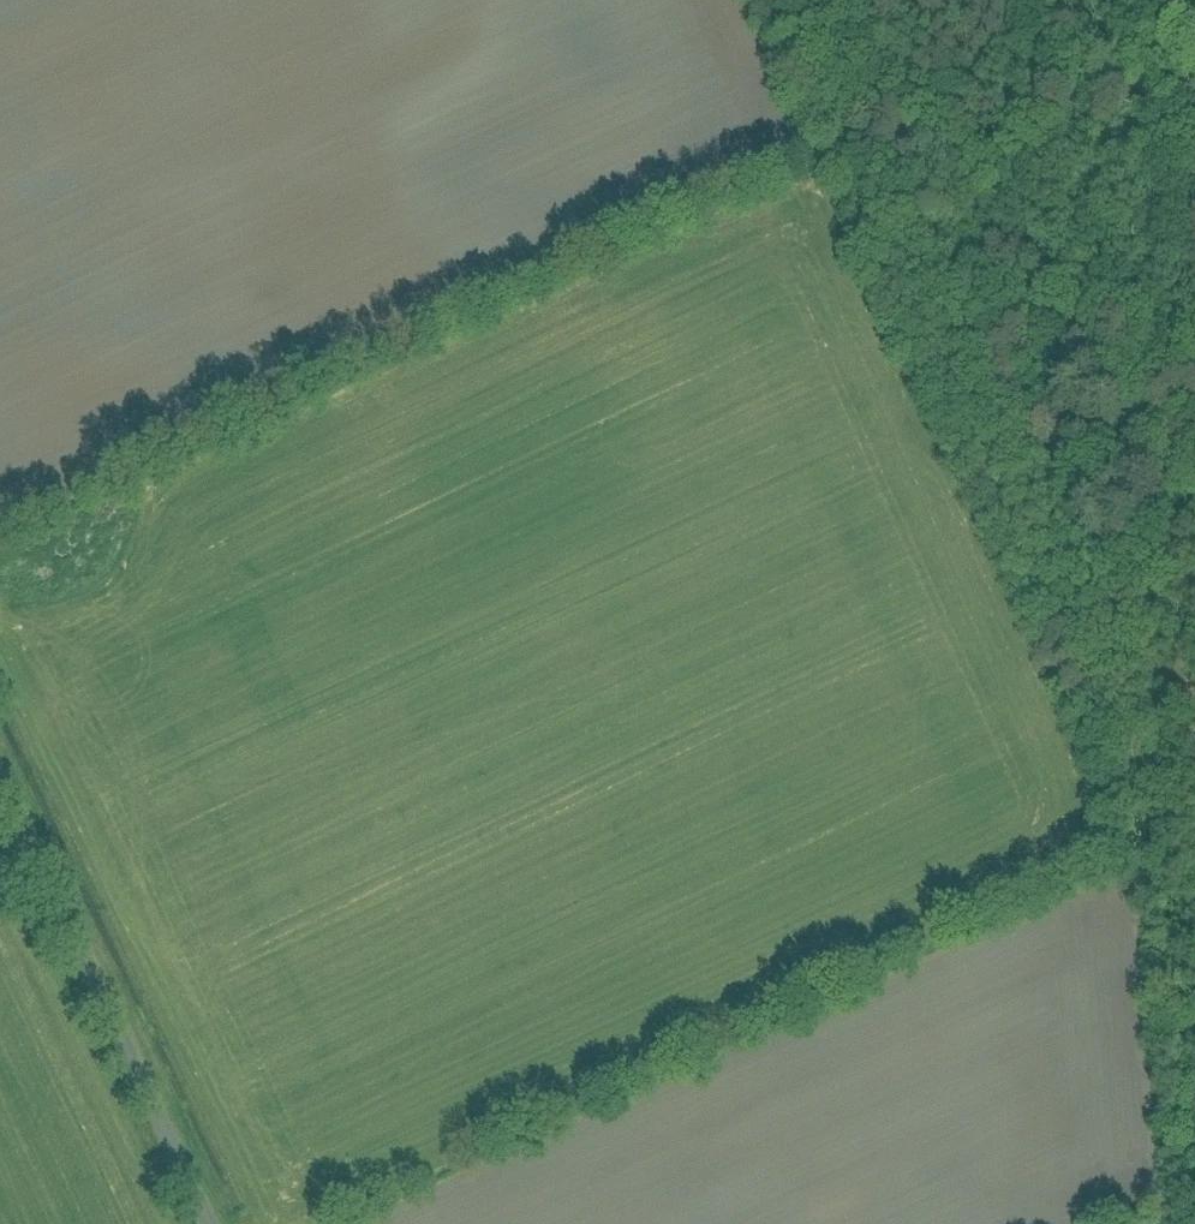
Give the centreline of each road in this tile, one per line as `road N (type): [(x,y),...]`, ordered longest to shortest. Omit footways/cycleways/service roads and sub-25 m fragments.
road 1 (unclassified): [(211,1223),(0,783)]
road 2 (track): [(1194,682),(1194,846)]

